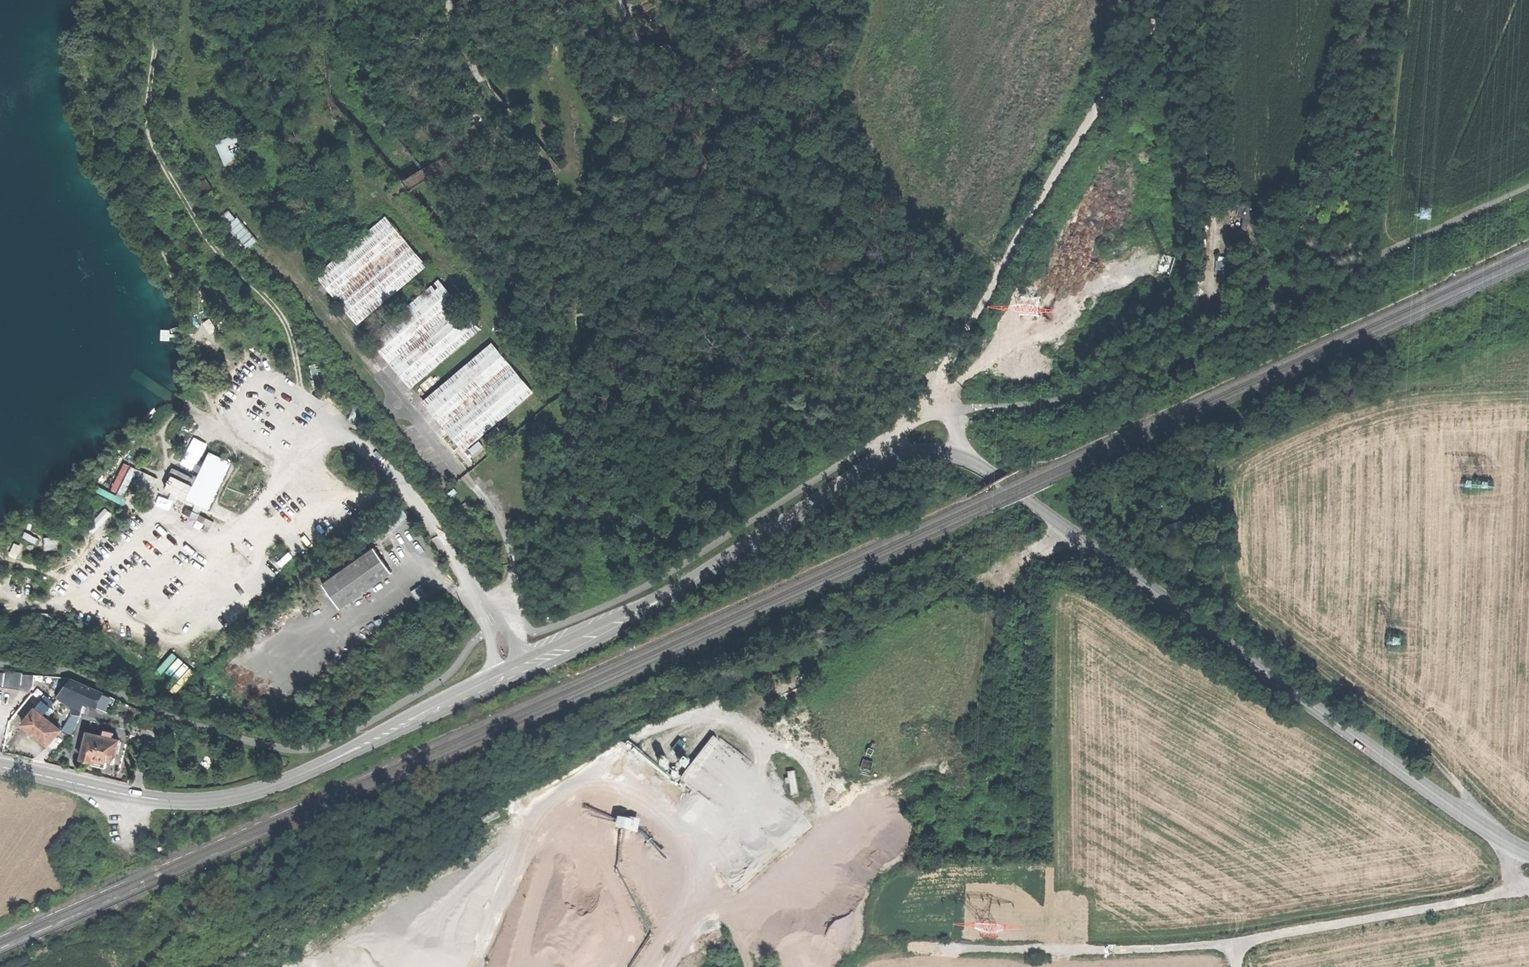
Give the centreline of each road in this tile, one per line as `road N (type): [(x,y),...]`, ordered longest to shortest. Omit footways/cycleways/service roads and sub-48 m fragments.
road 1 (secondary): [(690,583),(882,460),(917,451),(959,457),(1528,854)]
road 2 (track): [(1485,829),(1464,790),(1432,759),(1238,609),(1219,562),(1220,472),(1236,453),(1383,392),(1528,383)]
road 3 (track): [(491,607),(516,573),(487,504),(312,295),(293,256),(244,212),(209,152),(194,94),(190,0)]
road 4 (track): [(947,412),(941,387),(949,356),(1168,0)]
road 5 (track): [(293,256),(445,165),(459,162),(505,195),(564,181),(572,153),(563,39)]
road 6 (track): [(308,403),(274,308),(210,248),(151,141),(152,0)]
road 7 (secondary): [(307,772),(587,647),(690,583)]
road 8 (secondary): [(690,583),(399,719),(307,772)]
road 9 (secondary): [(0,766),(179,802),(244,795),(307,772)]
road 10 (track): [(1239,966),(1242,947),(1257,941),(1528,891)]

